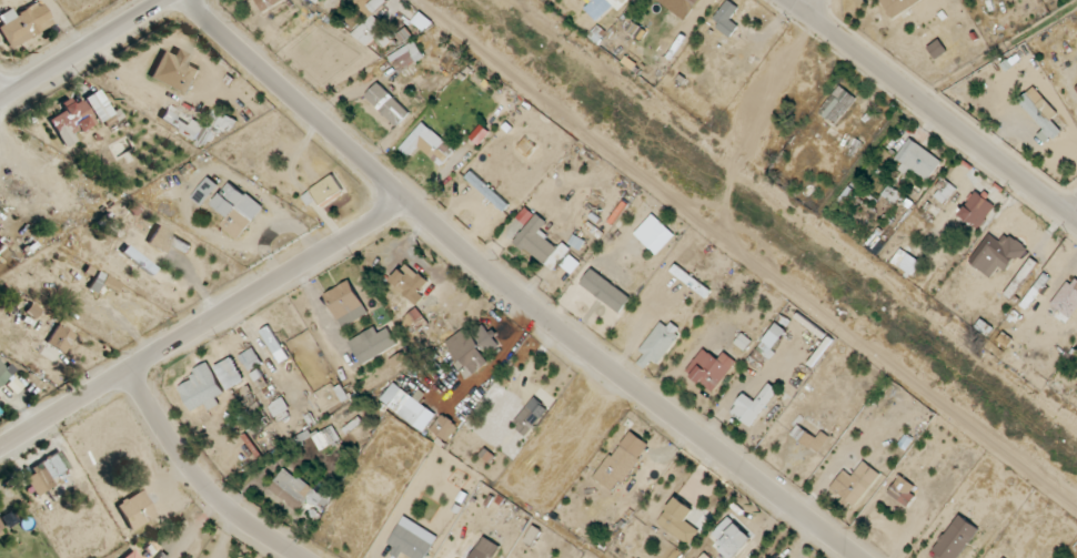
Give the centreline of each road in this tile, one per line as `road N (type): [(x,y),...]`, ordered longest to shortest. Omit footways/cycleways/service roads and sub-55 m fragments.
road 1 (residential): [(183,0),(492,274),(859,557)]
road 2 (residential): [(418,0),(1076,508)]
road 3 (residential): [(0,448),(406,200)]
road 4 (residential): [(1076,219),(789,0)]
road 5 (residential): [(128,371),(212,494),(301,557)]
road 6 (tertiary): [(0,106),(177,0)]

